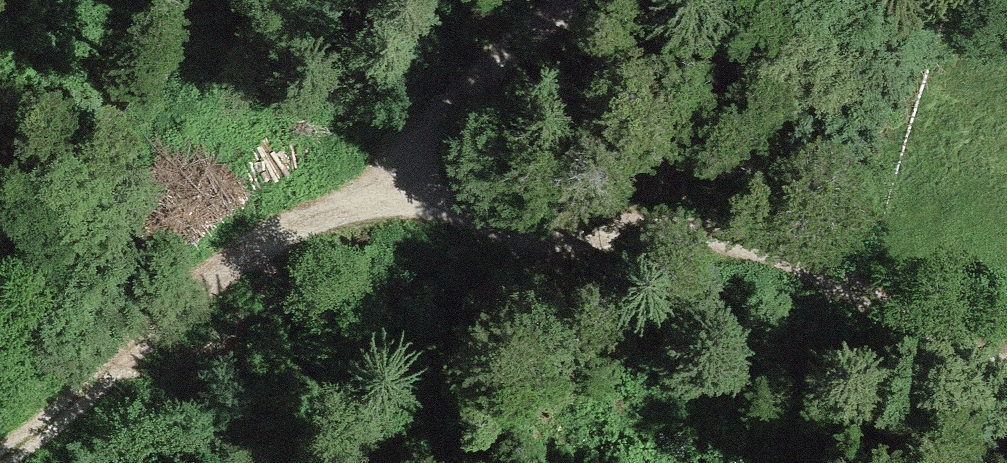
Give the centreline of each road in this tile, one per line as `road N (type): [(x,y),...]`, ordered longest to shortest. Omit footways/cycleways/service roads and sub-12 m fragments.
road 1 (track): [(1006,389),(742,277),(356,223),(239,271),(1,462)]
road 2 (track): [(356,223),(503,75),(594,0)]

